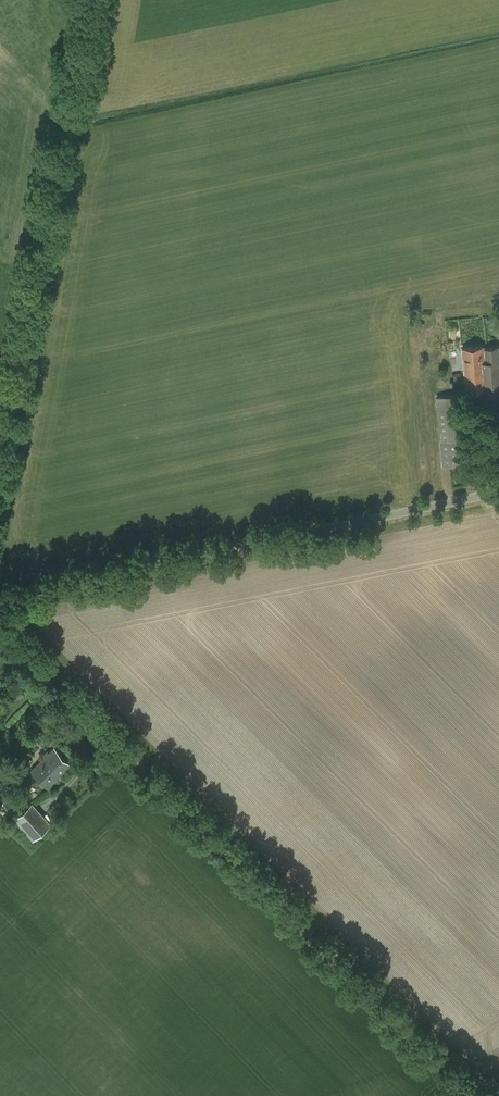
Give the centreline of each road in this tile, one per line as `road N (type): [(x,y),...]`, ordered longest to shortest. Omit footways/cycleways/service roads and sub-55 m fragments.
road 1 (unclassified): [(468,1095),(0,620)]
road 2 (unclassified): [(0,597),(498,492)]
road 3 (track): [(0,486),(21,405),(88,0)]

